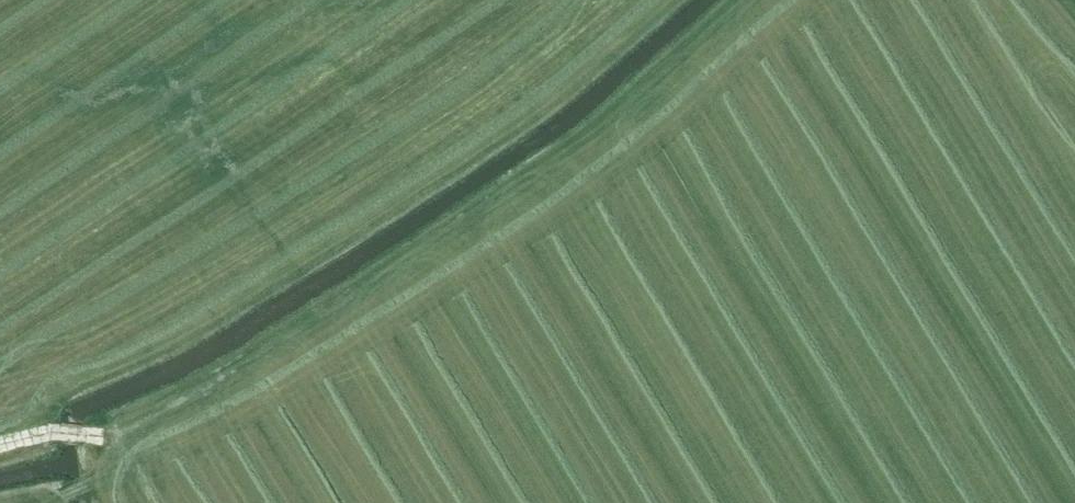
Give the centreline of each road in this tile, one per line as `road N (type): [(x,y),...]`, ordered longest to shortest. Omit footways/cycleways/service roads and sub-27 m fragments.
road 1 (track): [(0,447),(50,433),(104,439),(264,350),(582,145),(729,15)]

